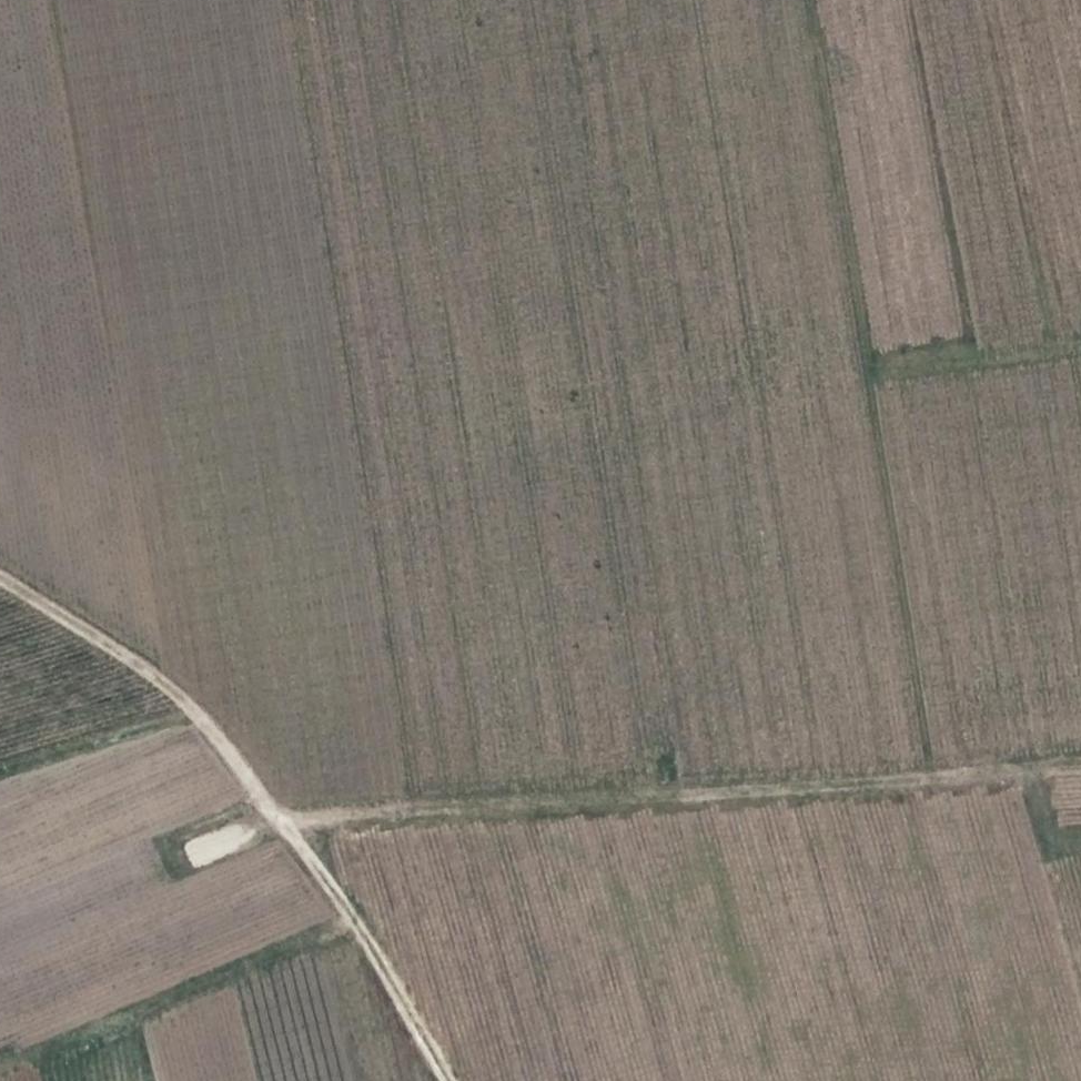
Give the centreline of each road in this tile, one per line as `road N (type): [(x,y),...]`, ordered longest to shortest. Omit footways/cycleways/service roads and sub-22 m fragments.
road 1 (track): [(449,1080),(387,974),(195,710),(0,577)]

